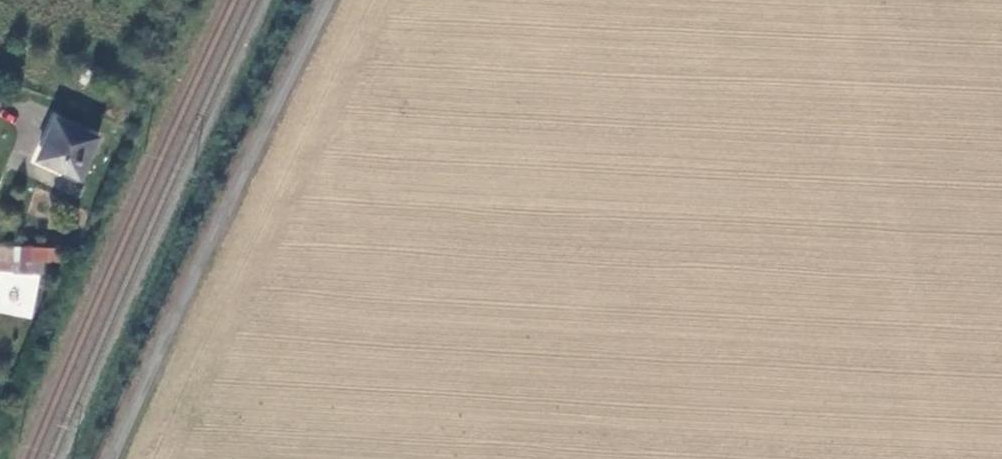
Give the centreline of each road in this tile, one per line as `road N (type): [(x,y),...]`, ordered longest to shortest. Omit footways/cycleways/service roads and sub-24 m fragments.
road 1 (unclassified): [(113,458),(328,0)]

